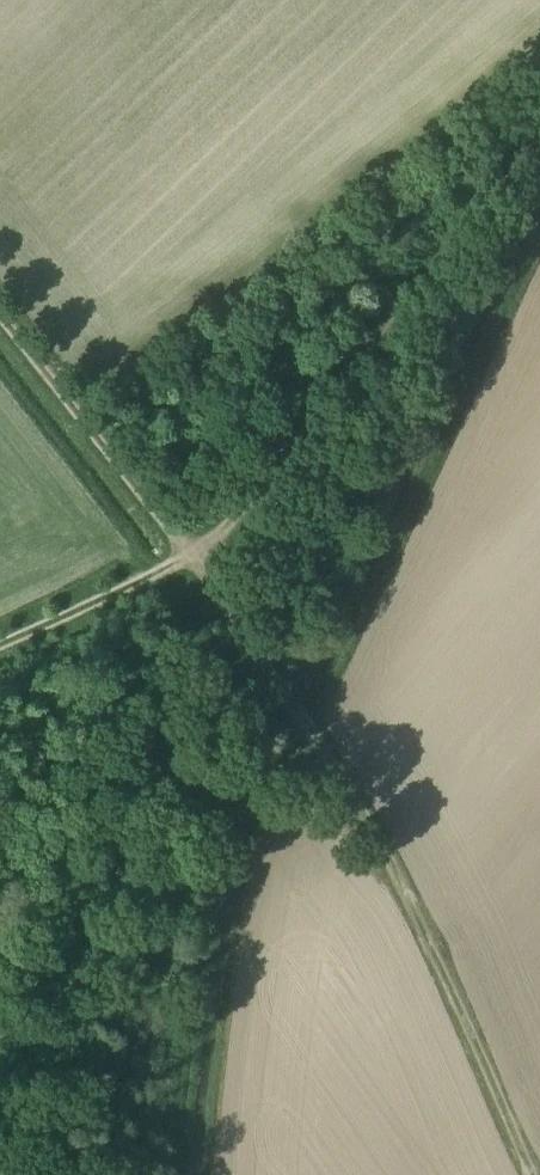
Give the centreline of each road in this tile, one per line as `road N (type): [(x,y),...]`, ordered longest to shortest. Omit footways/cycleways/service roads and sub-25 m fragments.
road 1 (track): [(539,109),(520,124),(189,556),(0,325)]
road 2 (track): [(539,1163),(356,804),(272,683)]
road 3 (track): [(0,655),(133,595),(189,556),(272,683)]

